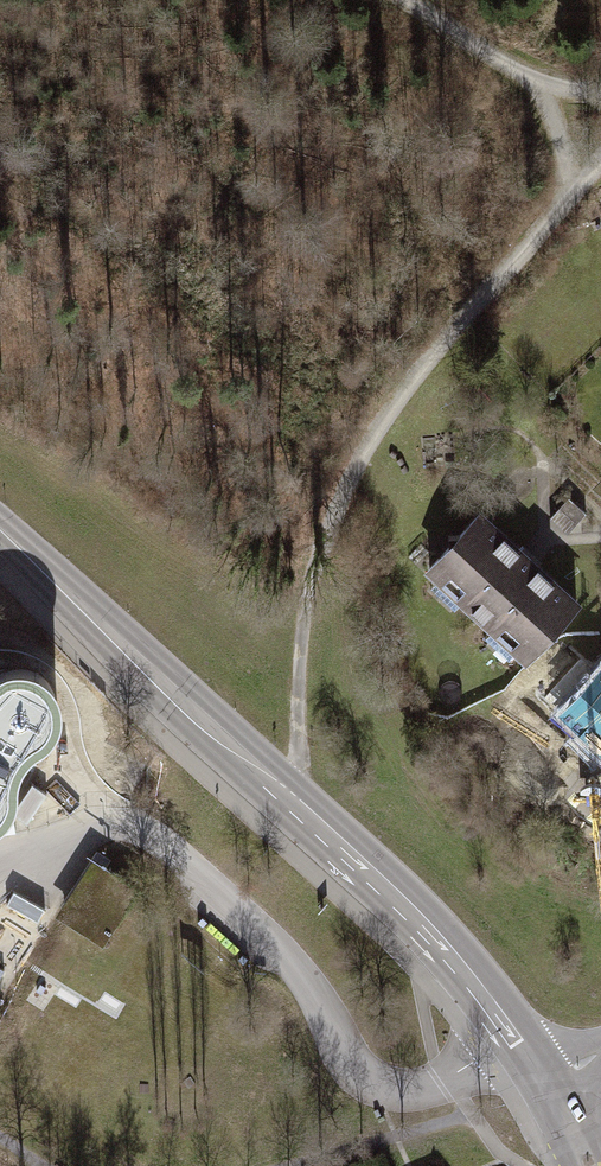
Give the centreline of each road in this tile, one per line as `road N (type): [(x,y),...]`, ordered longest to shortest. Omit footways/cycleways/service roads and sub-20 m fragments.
road 1 (tertiary): [(548,1085),(420,927),(0,534)]
road 2 (track): [(292,806),(308,605),(343,506),(401,412),(600,166)]
road 3 (track): [(402,0),(545,90),(600,91)]

